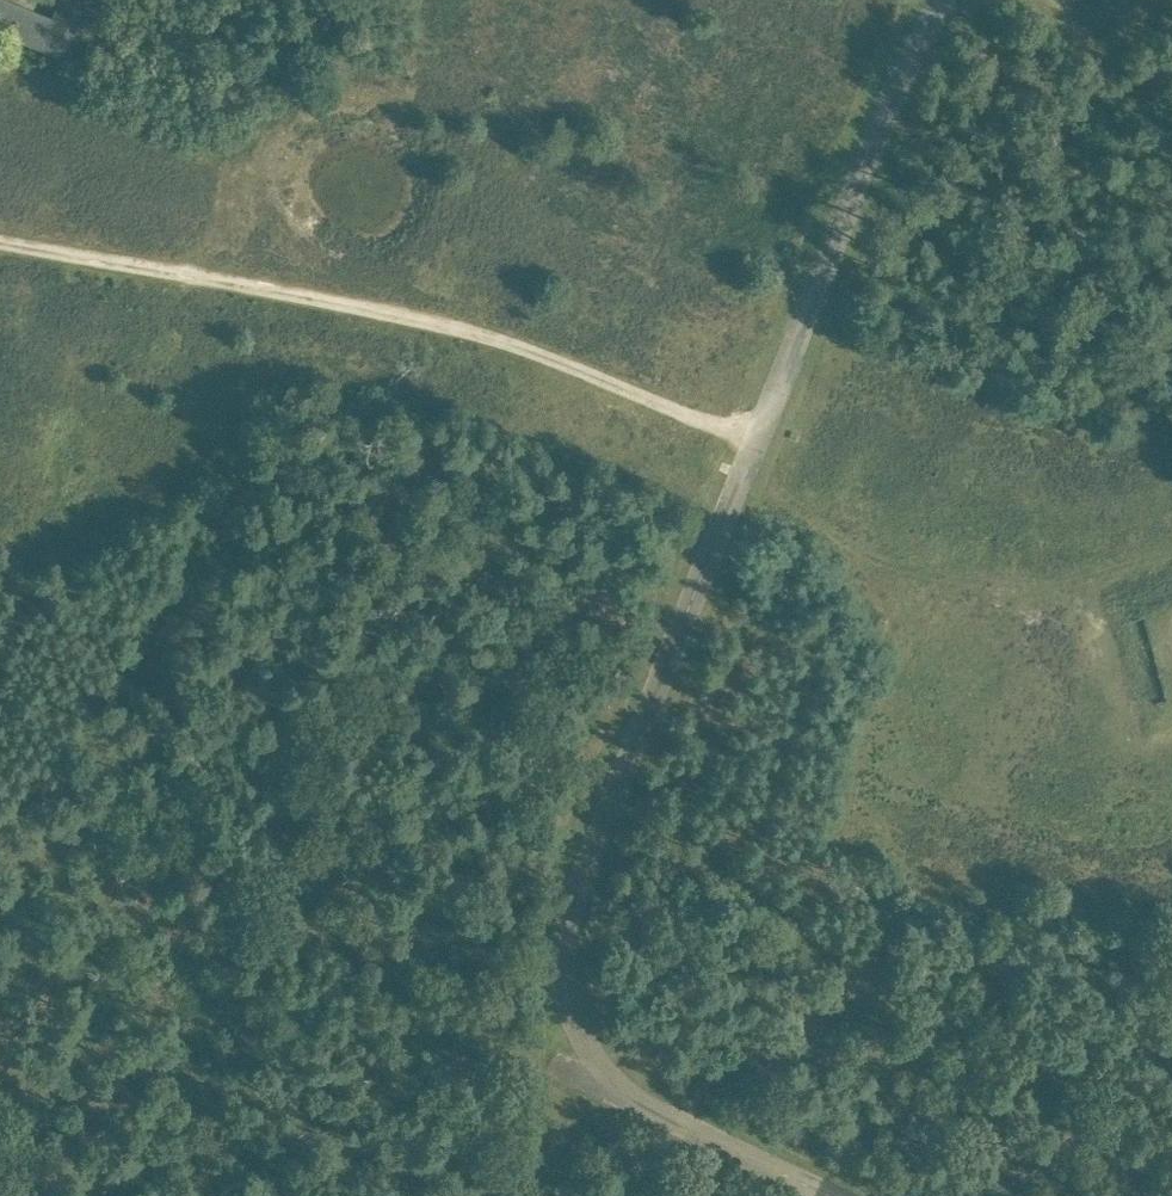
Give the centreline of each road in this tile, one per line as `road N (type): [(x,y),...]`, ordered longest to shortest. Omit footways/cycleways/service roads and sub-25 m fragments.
road 1 (unclassified): [(823,1195),(604,1088),(566,999),(572,886),(935,0)]
road 2 (track): [(755,444),(457,324),(0,237)]

